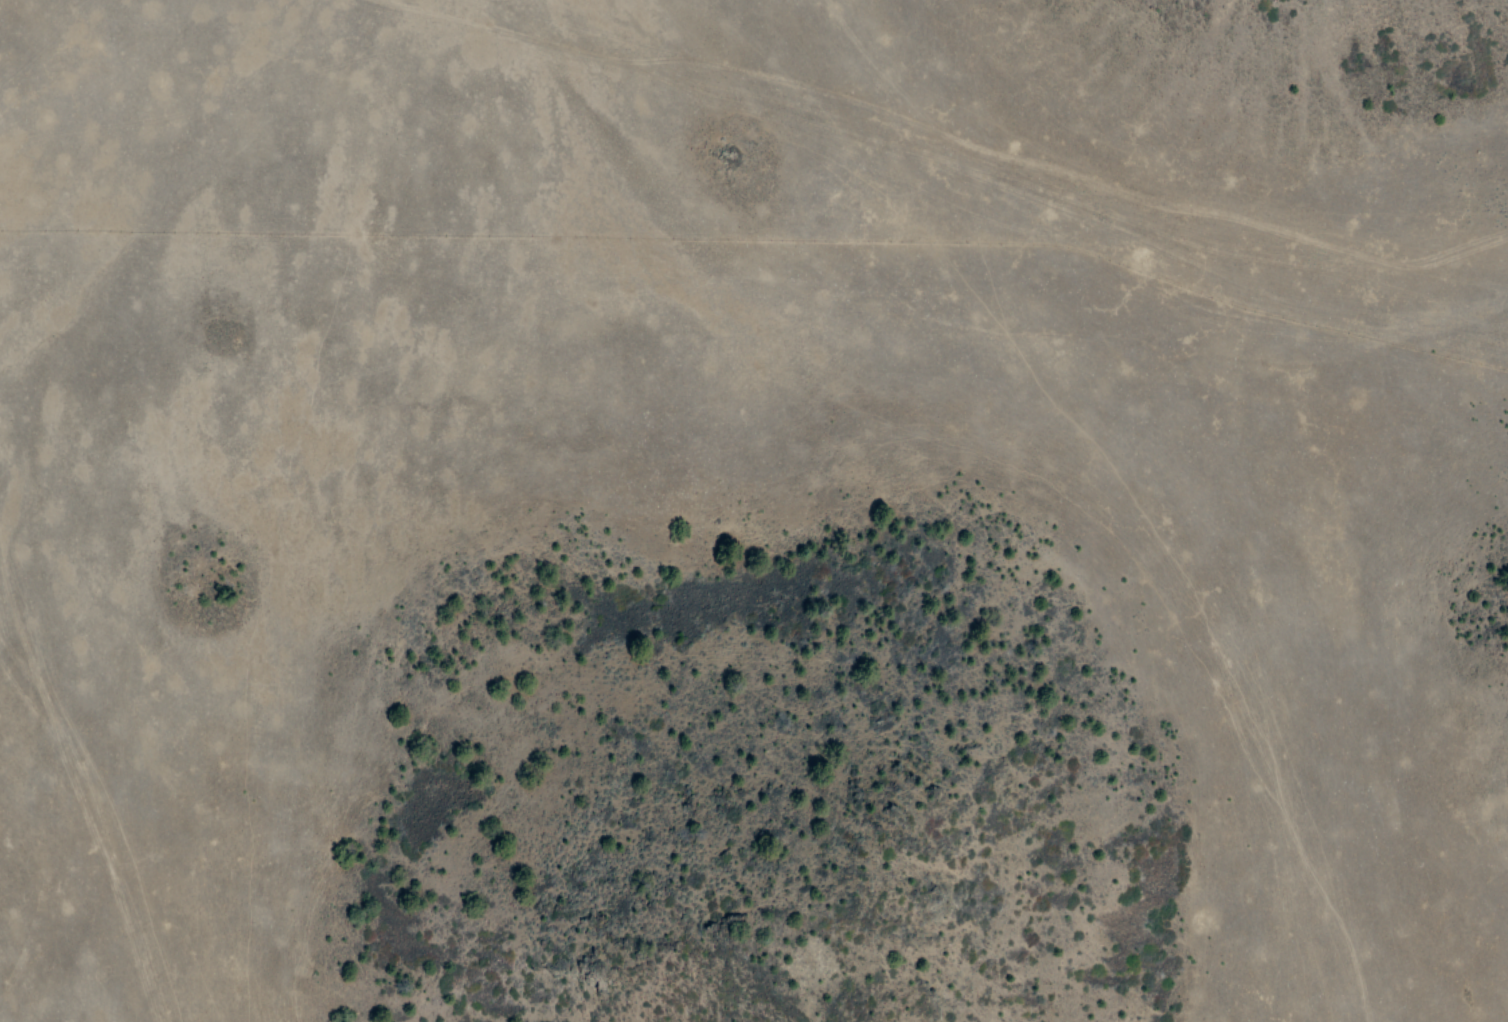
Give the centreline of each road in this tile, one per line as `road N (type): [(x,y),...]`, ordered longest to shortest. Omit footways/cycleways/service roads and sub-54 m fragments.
road 1 (track): [(1226,217),(1389,263),(1434,261),(1507,237)]

